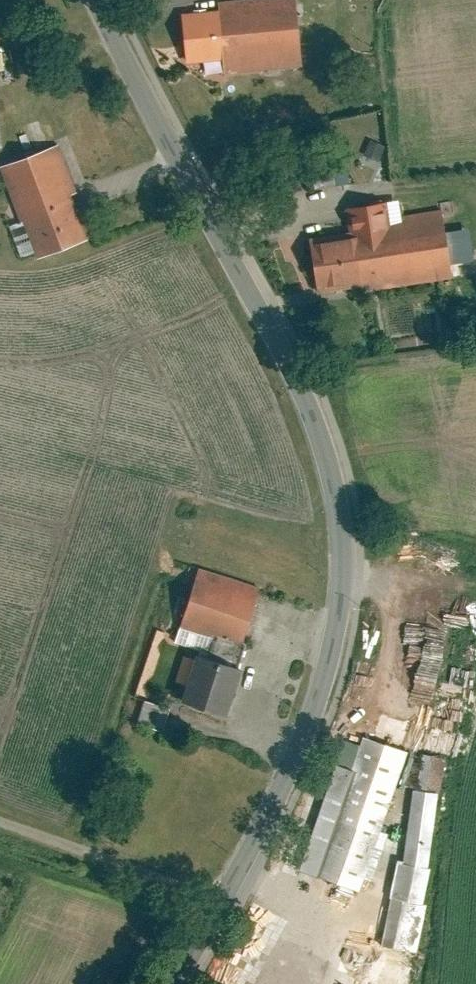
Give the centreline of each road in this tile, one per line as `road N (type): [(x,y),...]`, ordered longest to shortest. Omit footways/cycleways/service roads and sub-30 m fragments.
road 1 (tertiary): [(177,983),(308,727),(332,644),(338,533),(336,501),(295,378),(97,0)]

